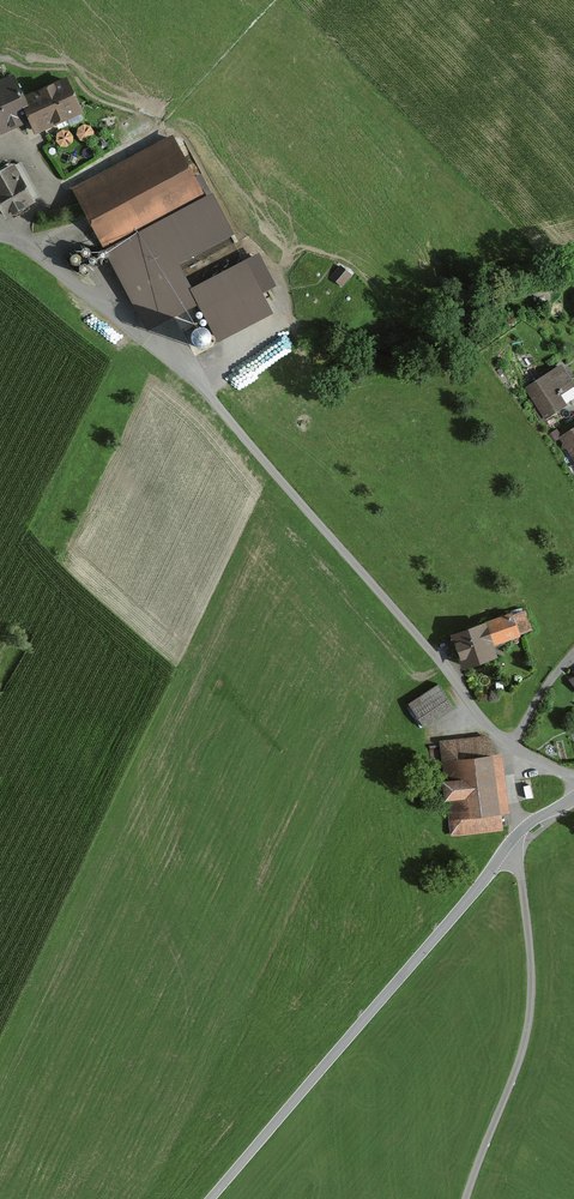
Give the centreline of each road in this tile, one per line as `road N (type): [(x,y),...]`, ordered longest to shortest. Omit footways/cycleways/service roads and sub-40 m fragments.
road 1 (residential): [(573,779),(496,739),(445,668),(188,374),(29,248),(0,238)]
road 2 (unclassified): [(573,798),(511,840),(210,1198)]

